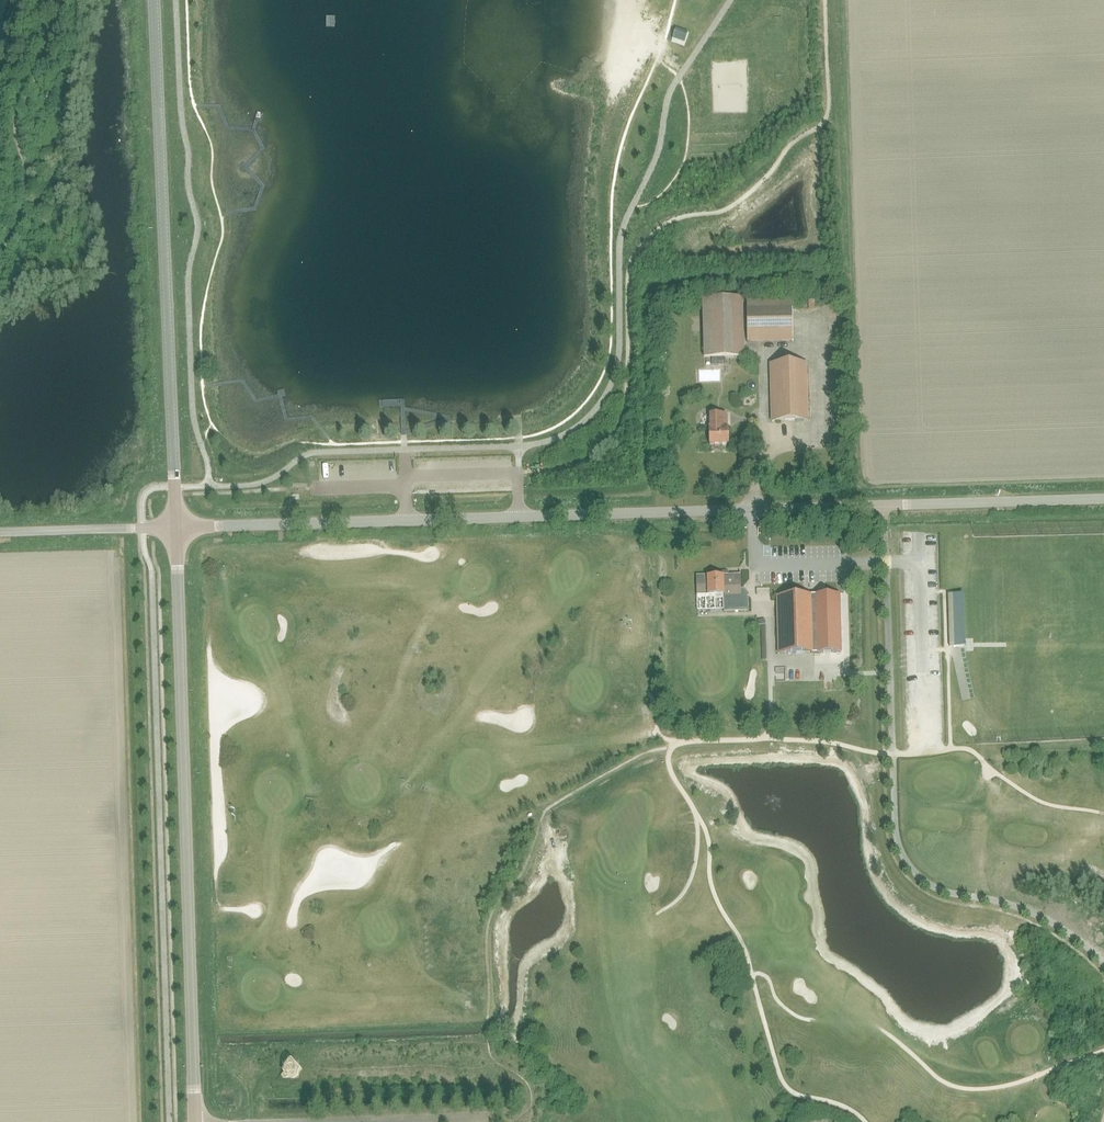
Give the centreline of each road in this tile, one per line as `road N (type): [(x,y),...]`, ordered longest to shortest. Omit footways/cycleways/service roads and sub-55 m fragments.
road 1 (track): [(492,1118),(532,1116),(533,1096),(522,1075),(491,1058),(490,916),(520,875),(546,810),(644,752),(686,742),(766,739),(884,754),(964,749),(1039,802),(1094,812)]
road 2 (unclassified): [(1103,499),(176,527)]
road 3 (track): [(516,473),(576,466),(614,430),(626,383),(628,271),(647,240),(676,218),(731,207),(824,122),(824,0)]
road 4 (unclassified): [(195,1121),(176,527)]
road 5 (unclassified): [(176,527),(154,0)]
road 6 (track): [(627,283),(842,277),(838,139),(825,120)]
road 7 (track): [(695,815),(708,841),(714,896),(747,953),(784,1084),(865,1121)]
road 8 (track): [(0,251),(24,199),(16,119),(58,0)]
road 9 (track): [(657,915),(690,882),(697,824),(670,771),(674,745),(657,733),(648,693)]
road 10 (track): [(884,1033),(960,1089),(1009,1085),(1103,1051)]
road 11 (unclassified): [(176,527),(0,532)]

